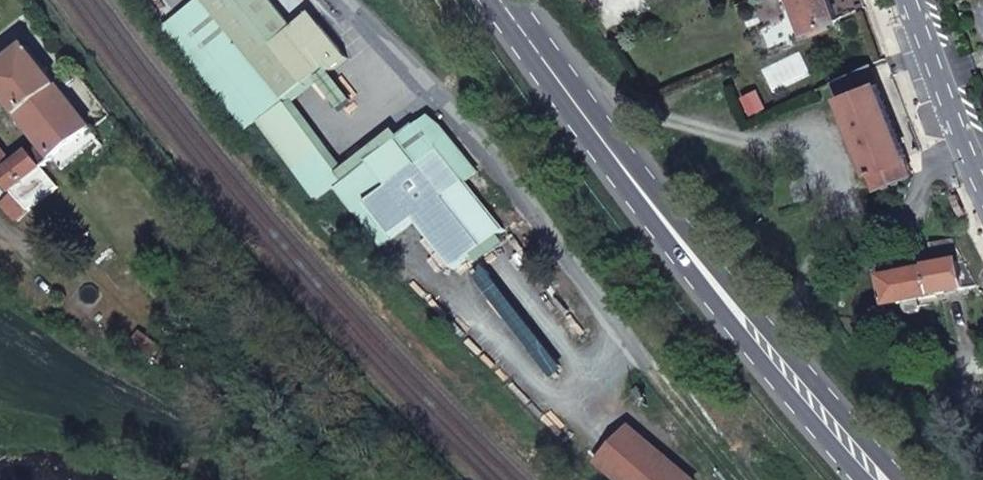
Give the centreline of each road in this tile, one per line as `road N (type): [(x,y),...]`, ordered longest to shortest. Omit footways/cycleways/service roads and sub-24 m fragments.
road 1 (primary): [(508,0),(827,420),(885,479)]
road 2 (tertiary): [(905,0),(982,199)]
road 3 (residential): [(341,0),(443,105)]

